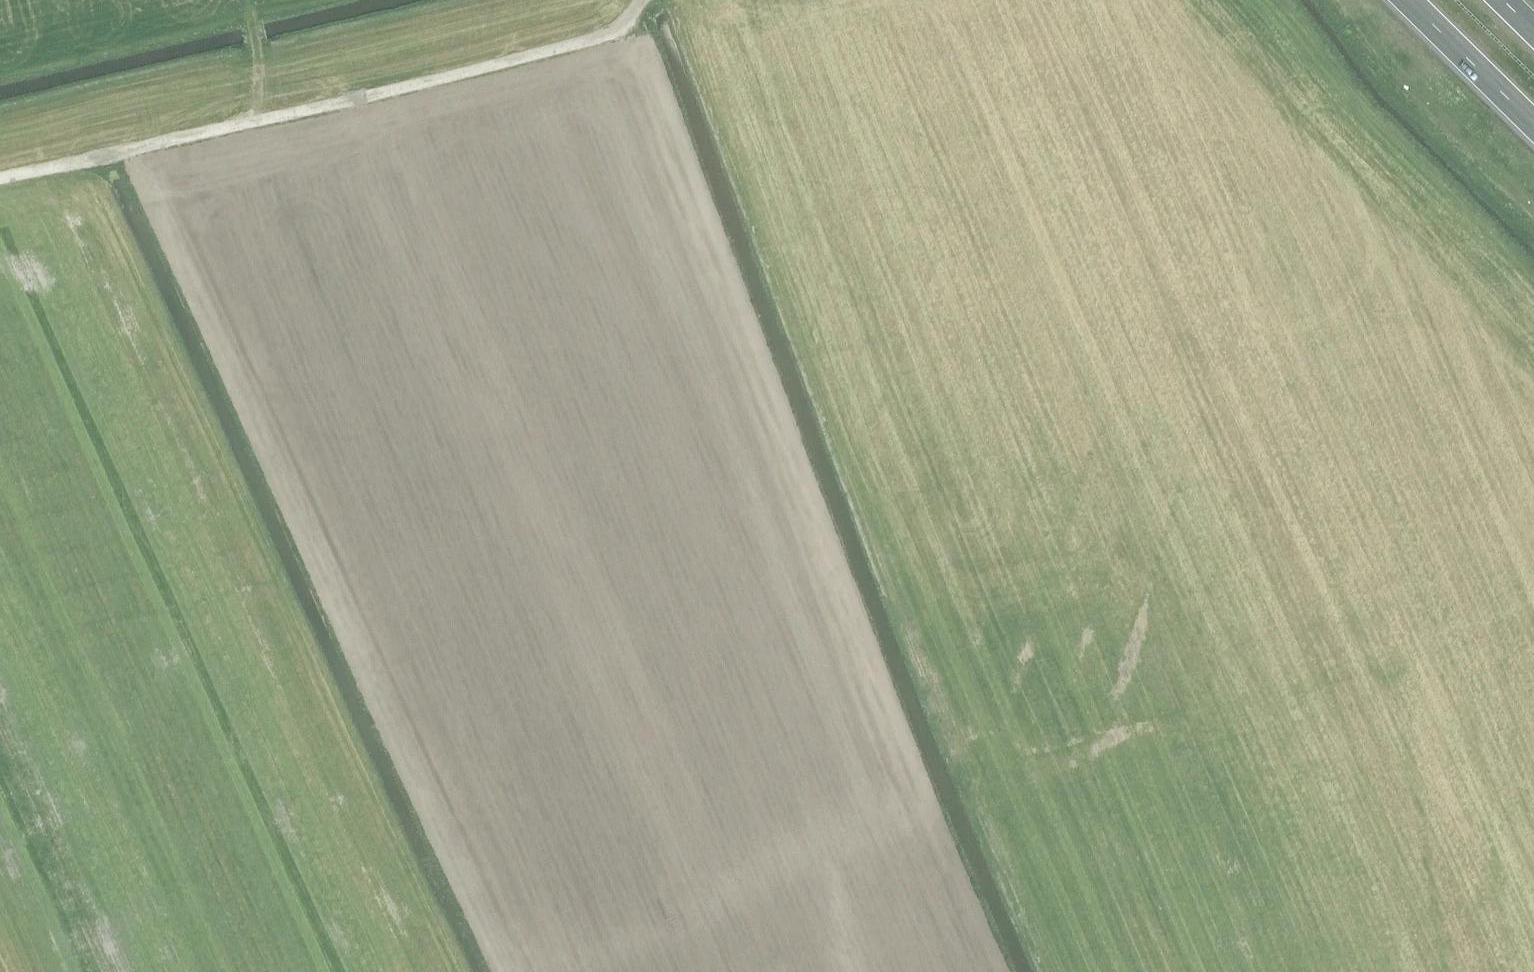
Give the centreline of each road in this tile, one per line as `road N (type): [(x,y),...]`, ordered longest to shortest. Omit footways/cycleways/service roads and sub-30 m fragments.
road 1 (track): [(0,179),(609,35),(641,0)]
road 2 (trunk): [(1408,0),(1533,124)]

